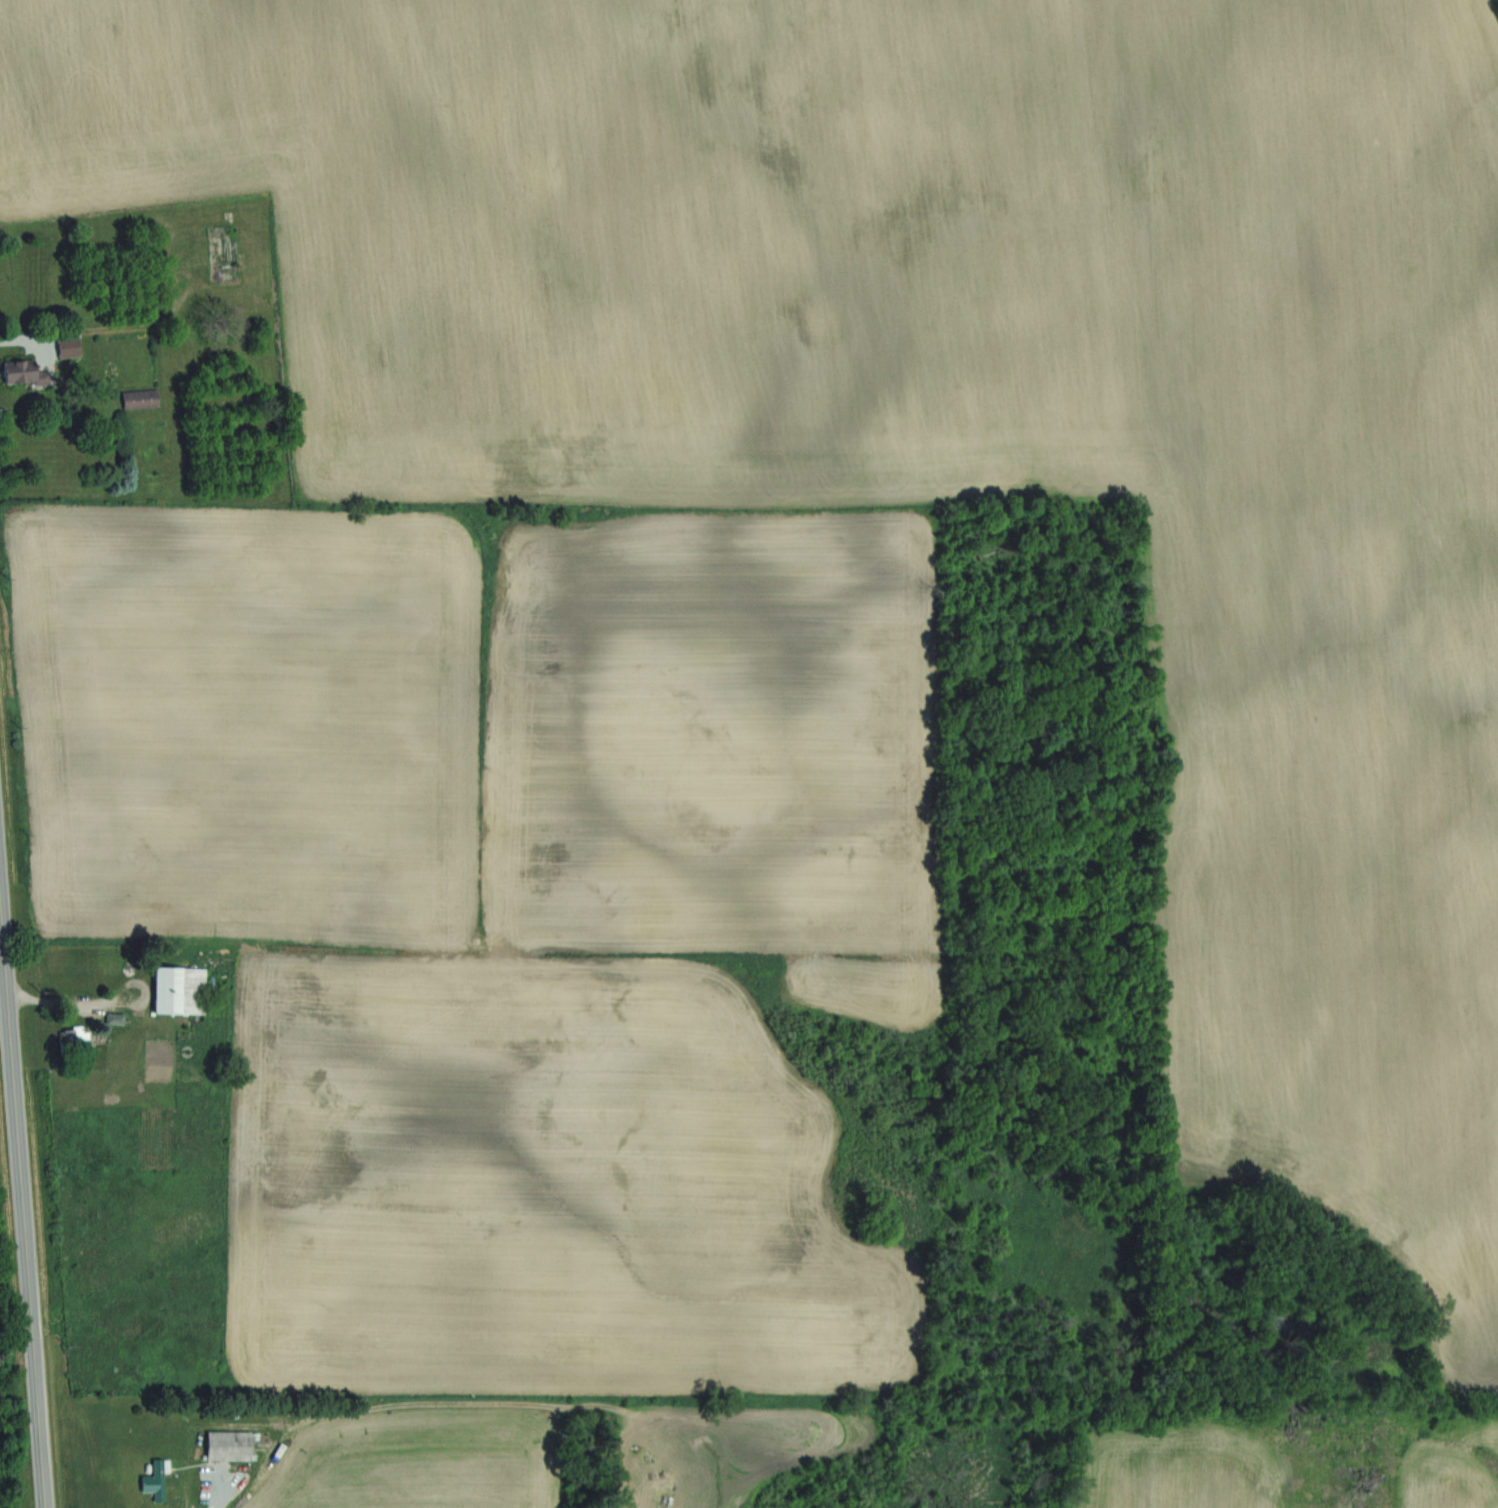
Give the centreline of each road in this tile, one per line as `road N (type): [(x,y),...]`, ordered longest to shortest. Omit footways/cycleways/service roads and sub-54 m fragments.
road 1 (secondary): [(48,1507),(0,868)]

